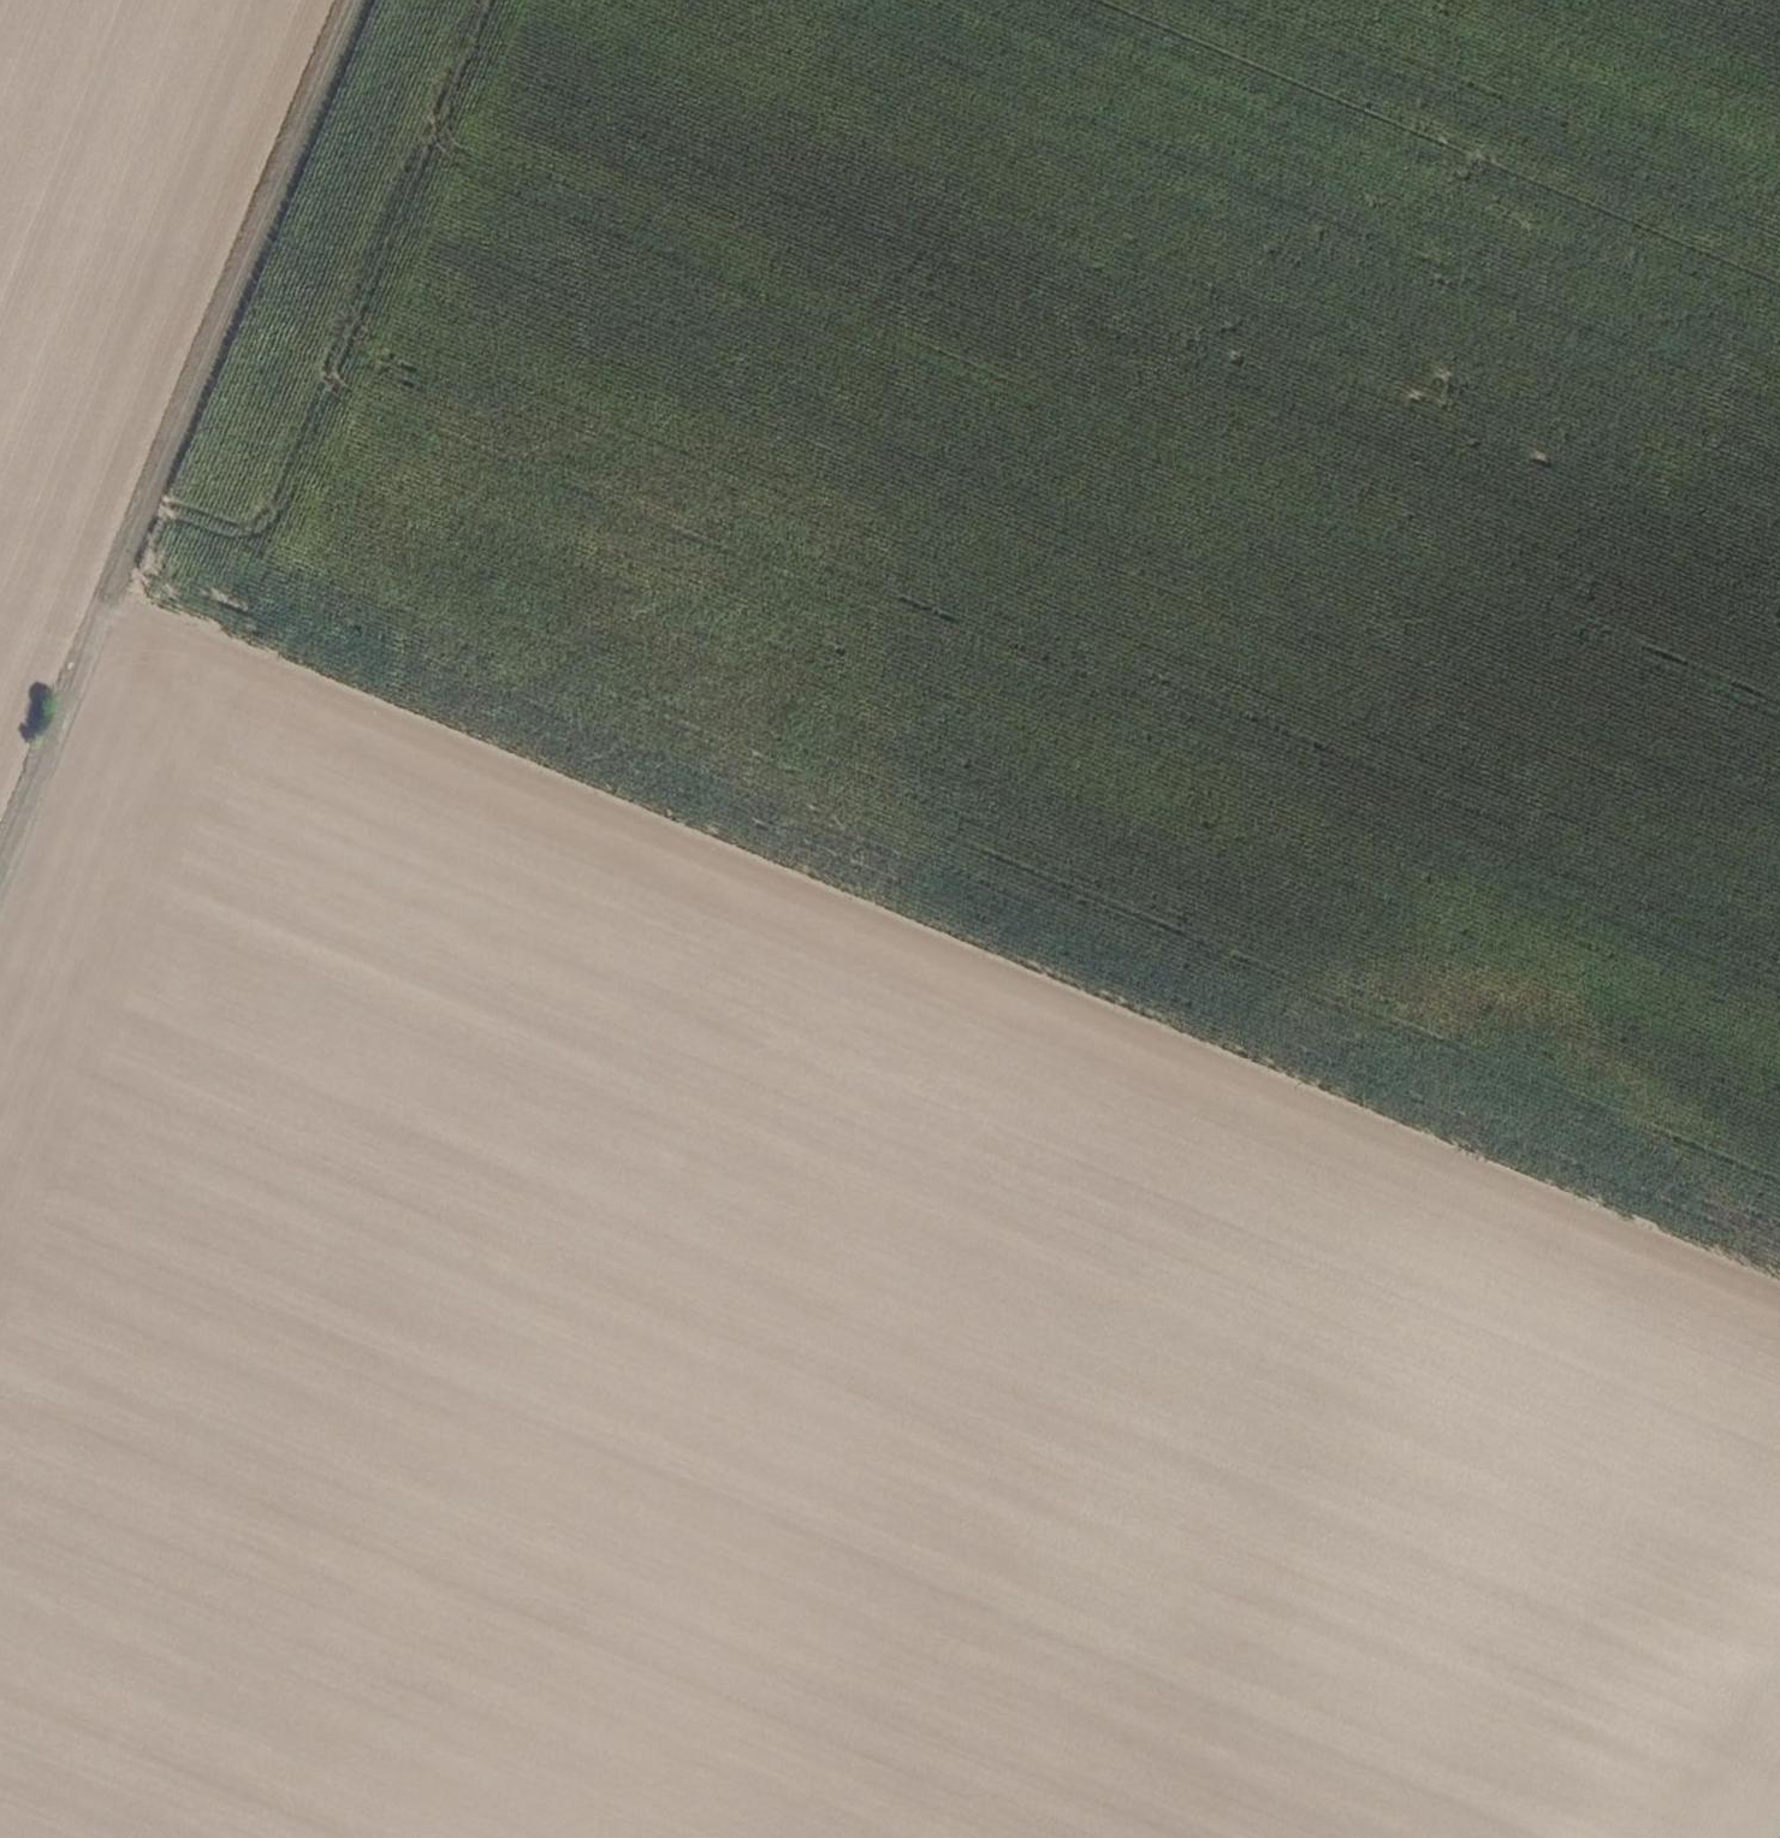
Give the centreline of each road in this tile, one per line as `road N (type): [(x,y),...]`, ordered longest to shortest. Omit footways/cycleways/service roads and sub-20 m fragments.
road 1 (track): [(0,875),(361,0)]

